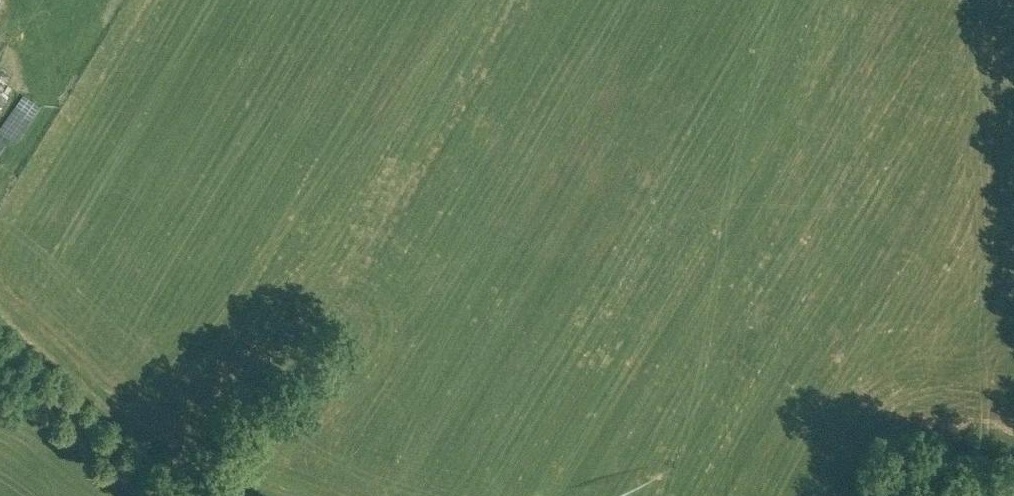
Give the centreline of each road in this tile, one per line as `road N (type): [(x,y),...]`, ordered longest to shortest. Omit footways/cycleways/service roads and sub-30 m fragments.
road 1 (unclassified): [(169,495),(0,343)]

